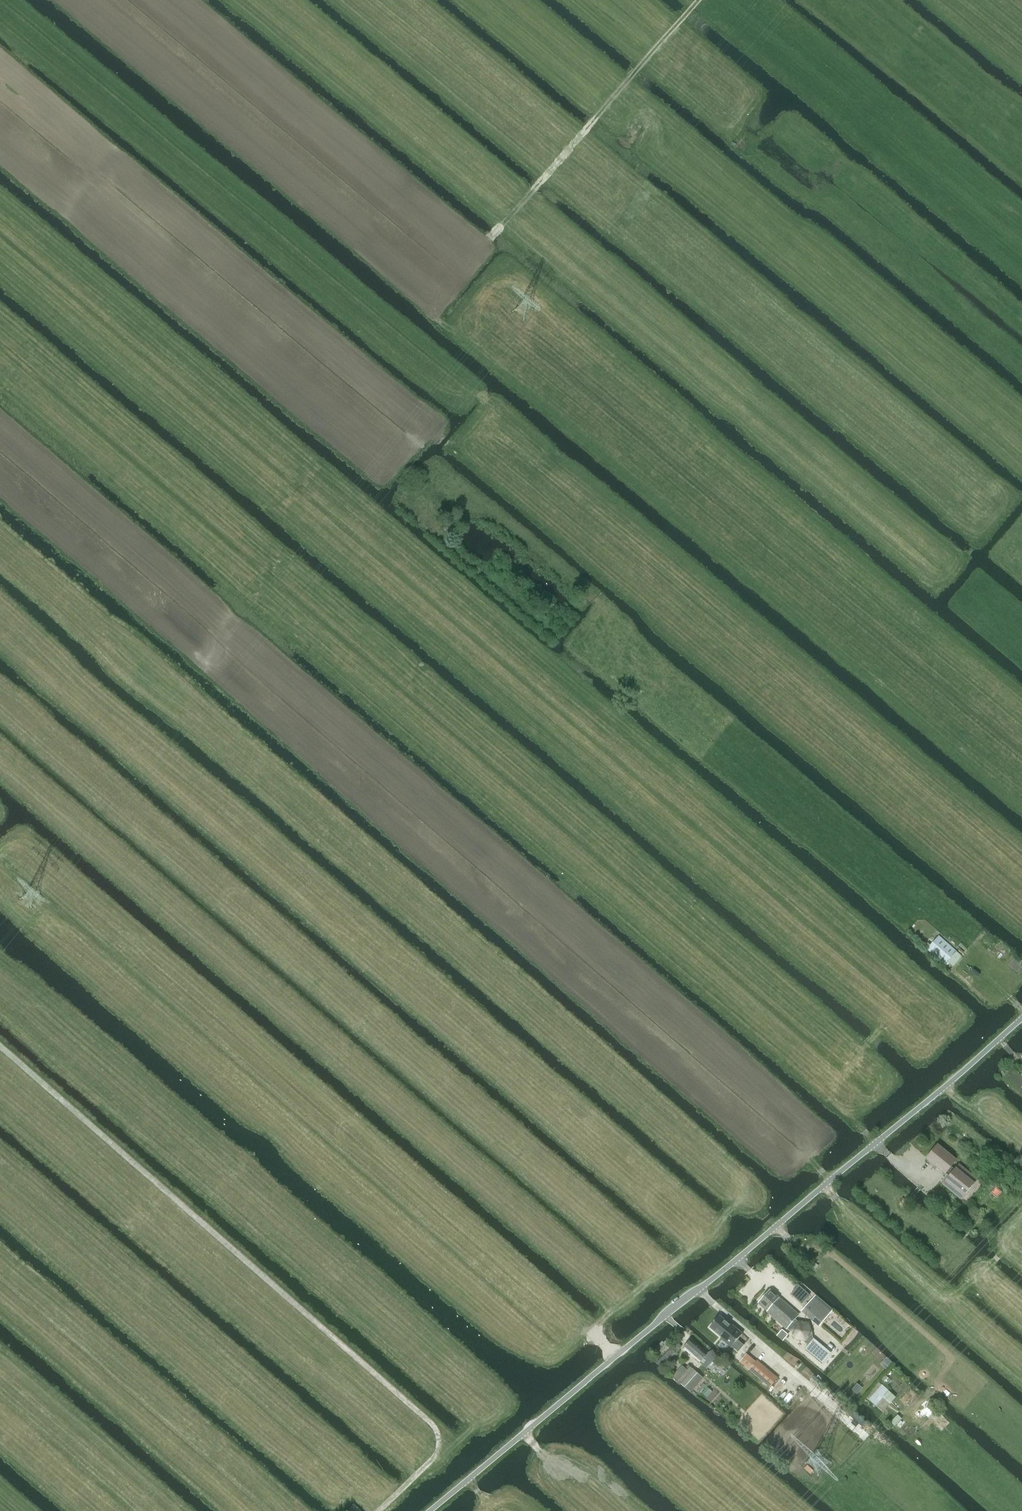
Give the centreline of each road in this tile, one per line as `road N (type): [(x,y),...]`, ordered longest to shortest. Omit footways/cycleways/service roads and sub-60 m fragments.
road 1 (unclassified): [(430,1510),(1021,1020)]
road 2 (track): [(376,1510),(435,1453),(435,1427),(0,1049)]
road 3 (track): [(526,196),(698,0)]
road 4 (track): [(739,1201),(599,1326),(617,1356)]

